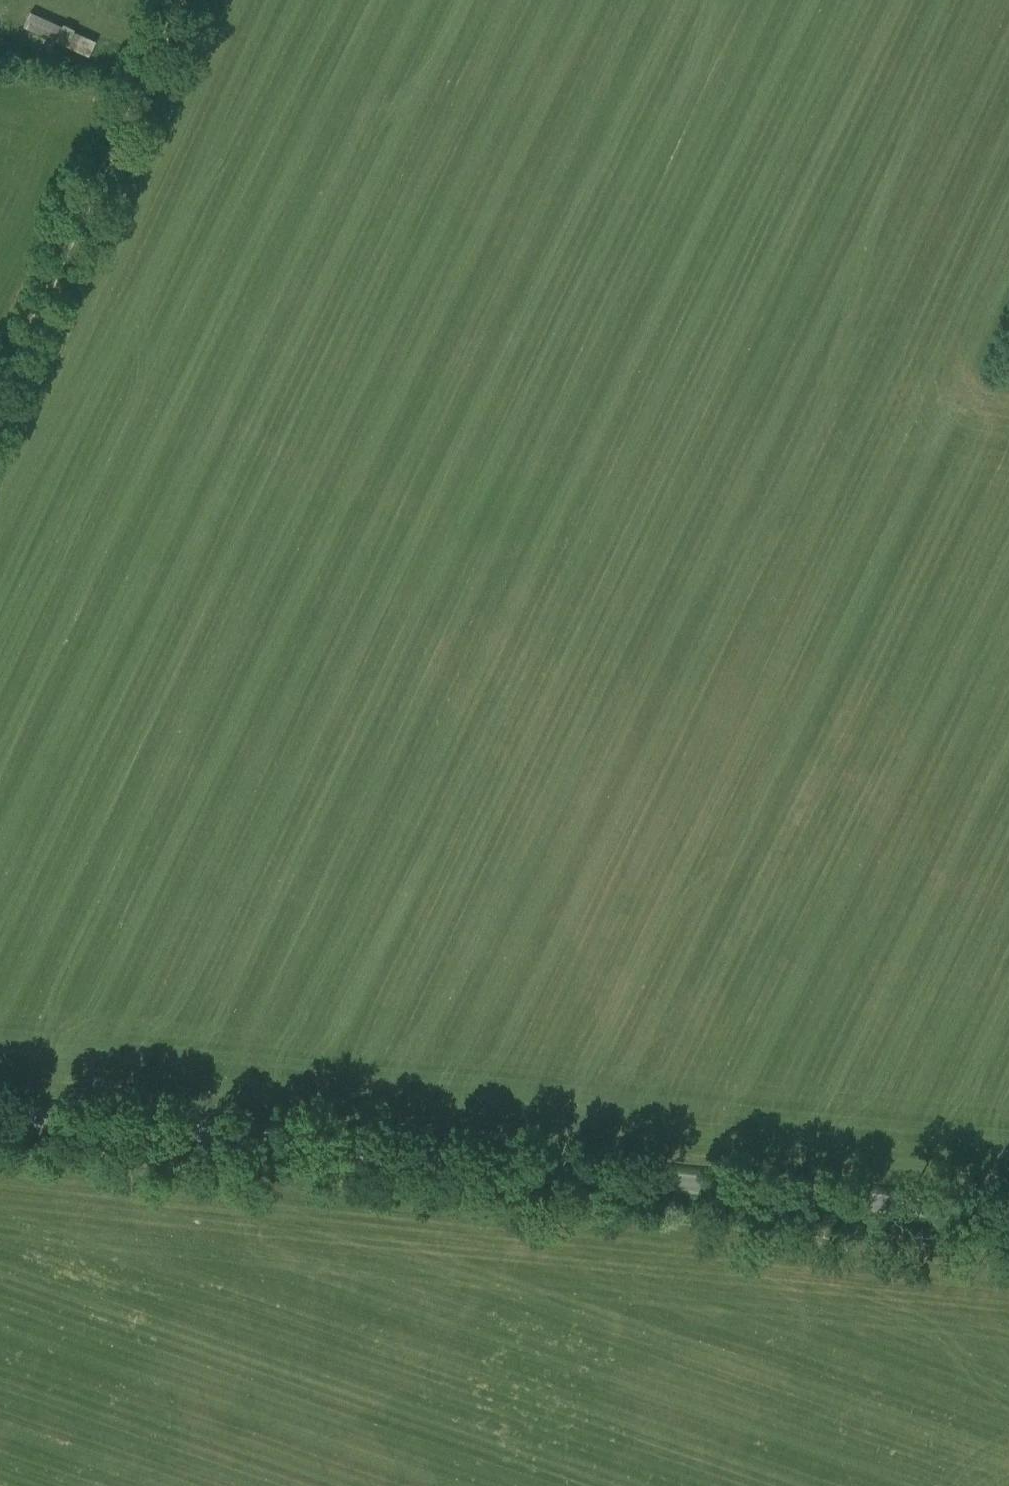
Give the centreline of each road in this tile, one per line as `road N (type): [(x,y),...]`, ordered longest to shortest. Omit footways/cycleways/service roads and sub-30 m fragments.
road 1 (unclassified): [(1008,1218),(0,1114)]
road 2 (track): [(178,0),(0,391)]

